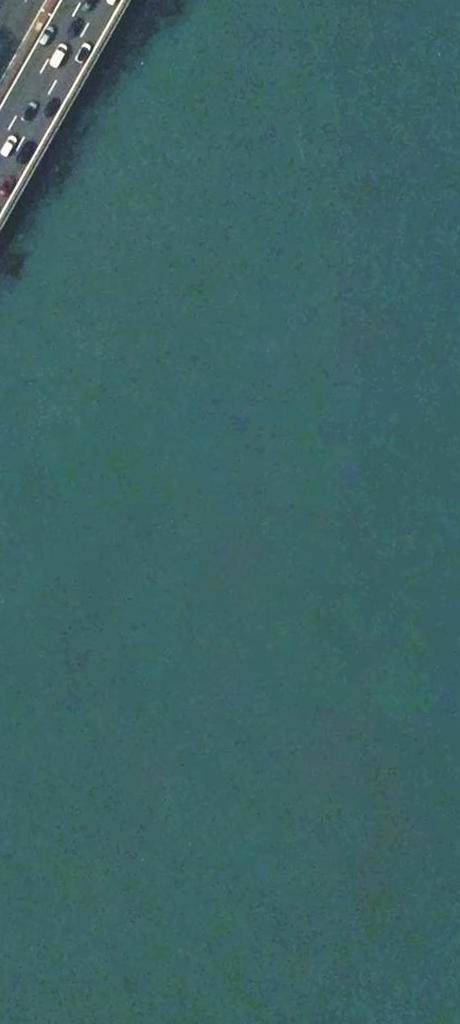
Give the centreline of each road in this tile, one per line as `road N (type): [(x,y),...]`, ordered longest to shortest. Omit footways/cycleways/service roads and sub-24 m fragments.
road 1 (trunk): [(0,161),(91,0)]

